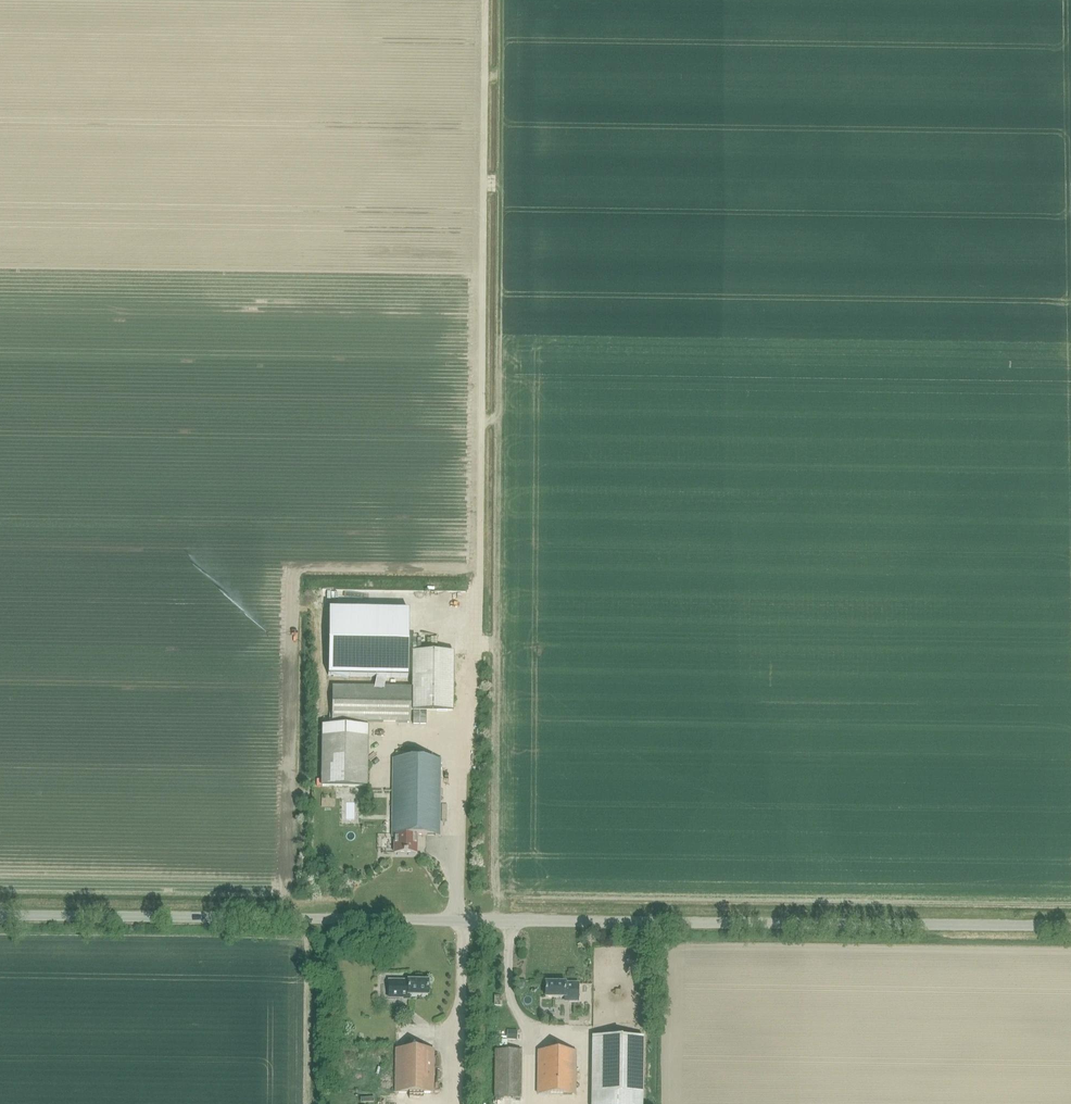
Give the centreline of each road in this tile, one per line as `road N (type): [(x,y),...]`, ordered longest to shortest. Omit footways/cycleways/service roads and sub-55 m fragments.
road 1 (unclassified): [(1070,926),(0,916)]

